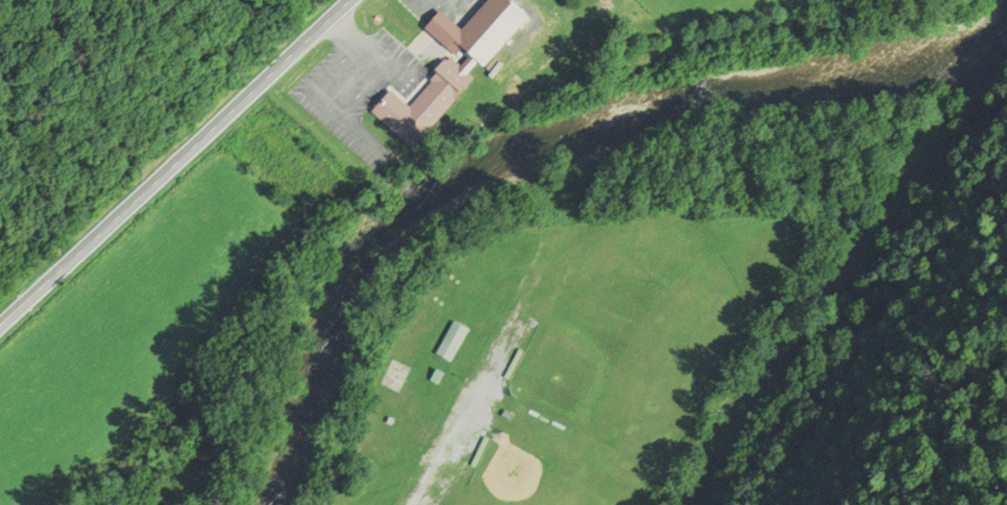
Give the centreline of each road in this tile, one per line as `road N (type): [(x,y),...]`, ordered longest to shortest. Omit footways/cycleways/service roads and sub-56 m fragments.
road 1 (primary): [(0,331),(356,0)]

